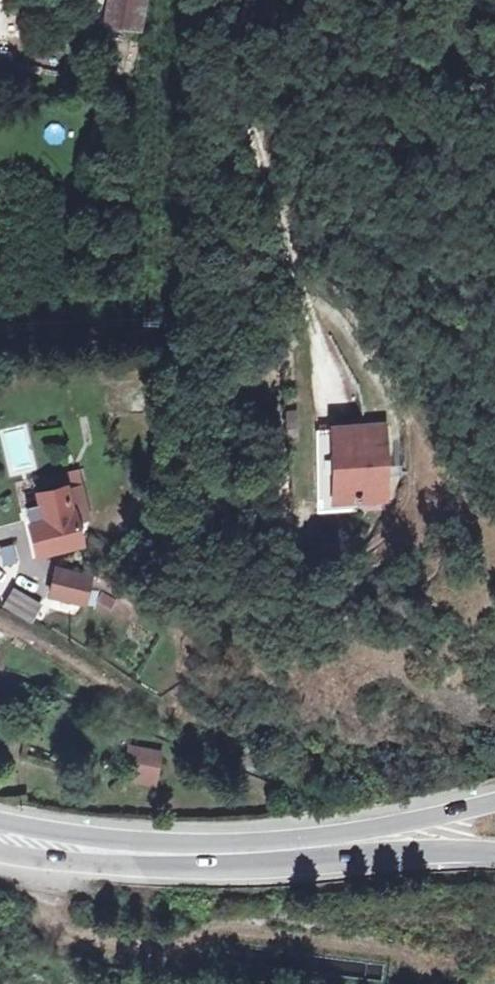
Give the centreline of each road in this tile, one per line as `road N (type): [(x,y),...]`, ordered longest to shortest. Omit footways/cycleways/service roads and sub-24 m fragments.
road 1 (secondary): [(0,838),(135,854),(268,855),(363,842)]
road 2 (primary): [(494,806),(363,842)]
road 3 (primary): [(363,842),(494,854)]

